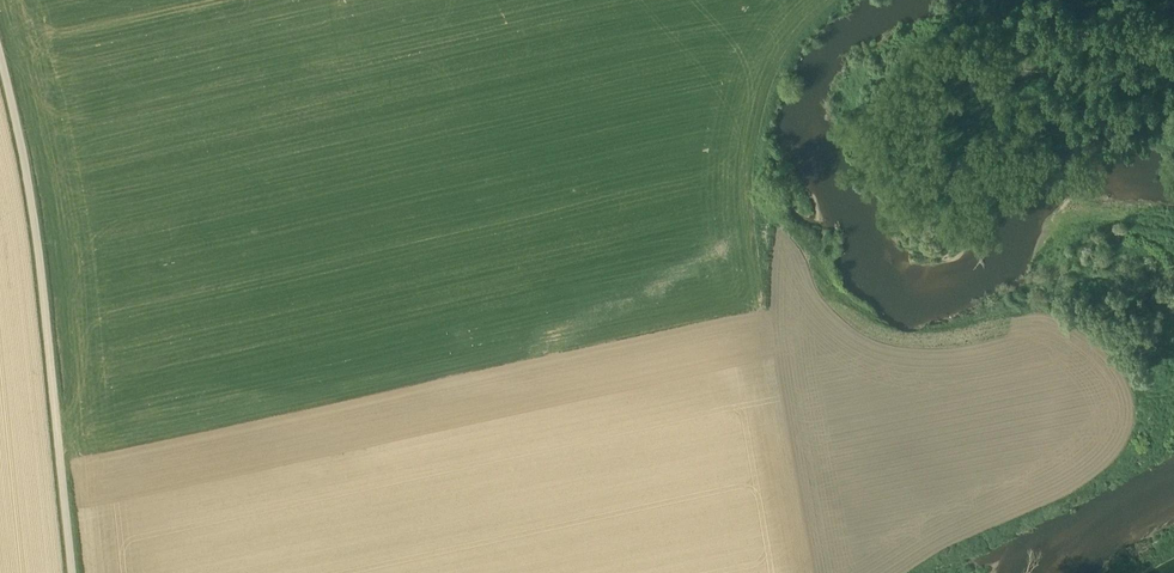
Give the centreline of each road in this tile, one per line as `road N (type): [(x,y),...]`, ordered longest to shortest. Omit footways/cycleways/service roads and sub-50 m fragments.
road 1 (unclassified): [(74,572),(61,423),(21,147),(0,62)]

